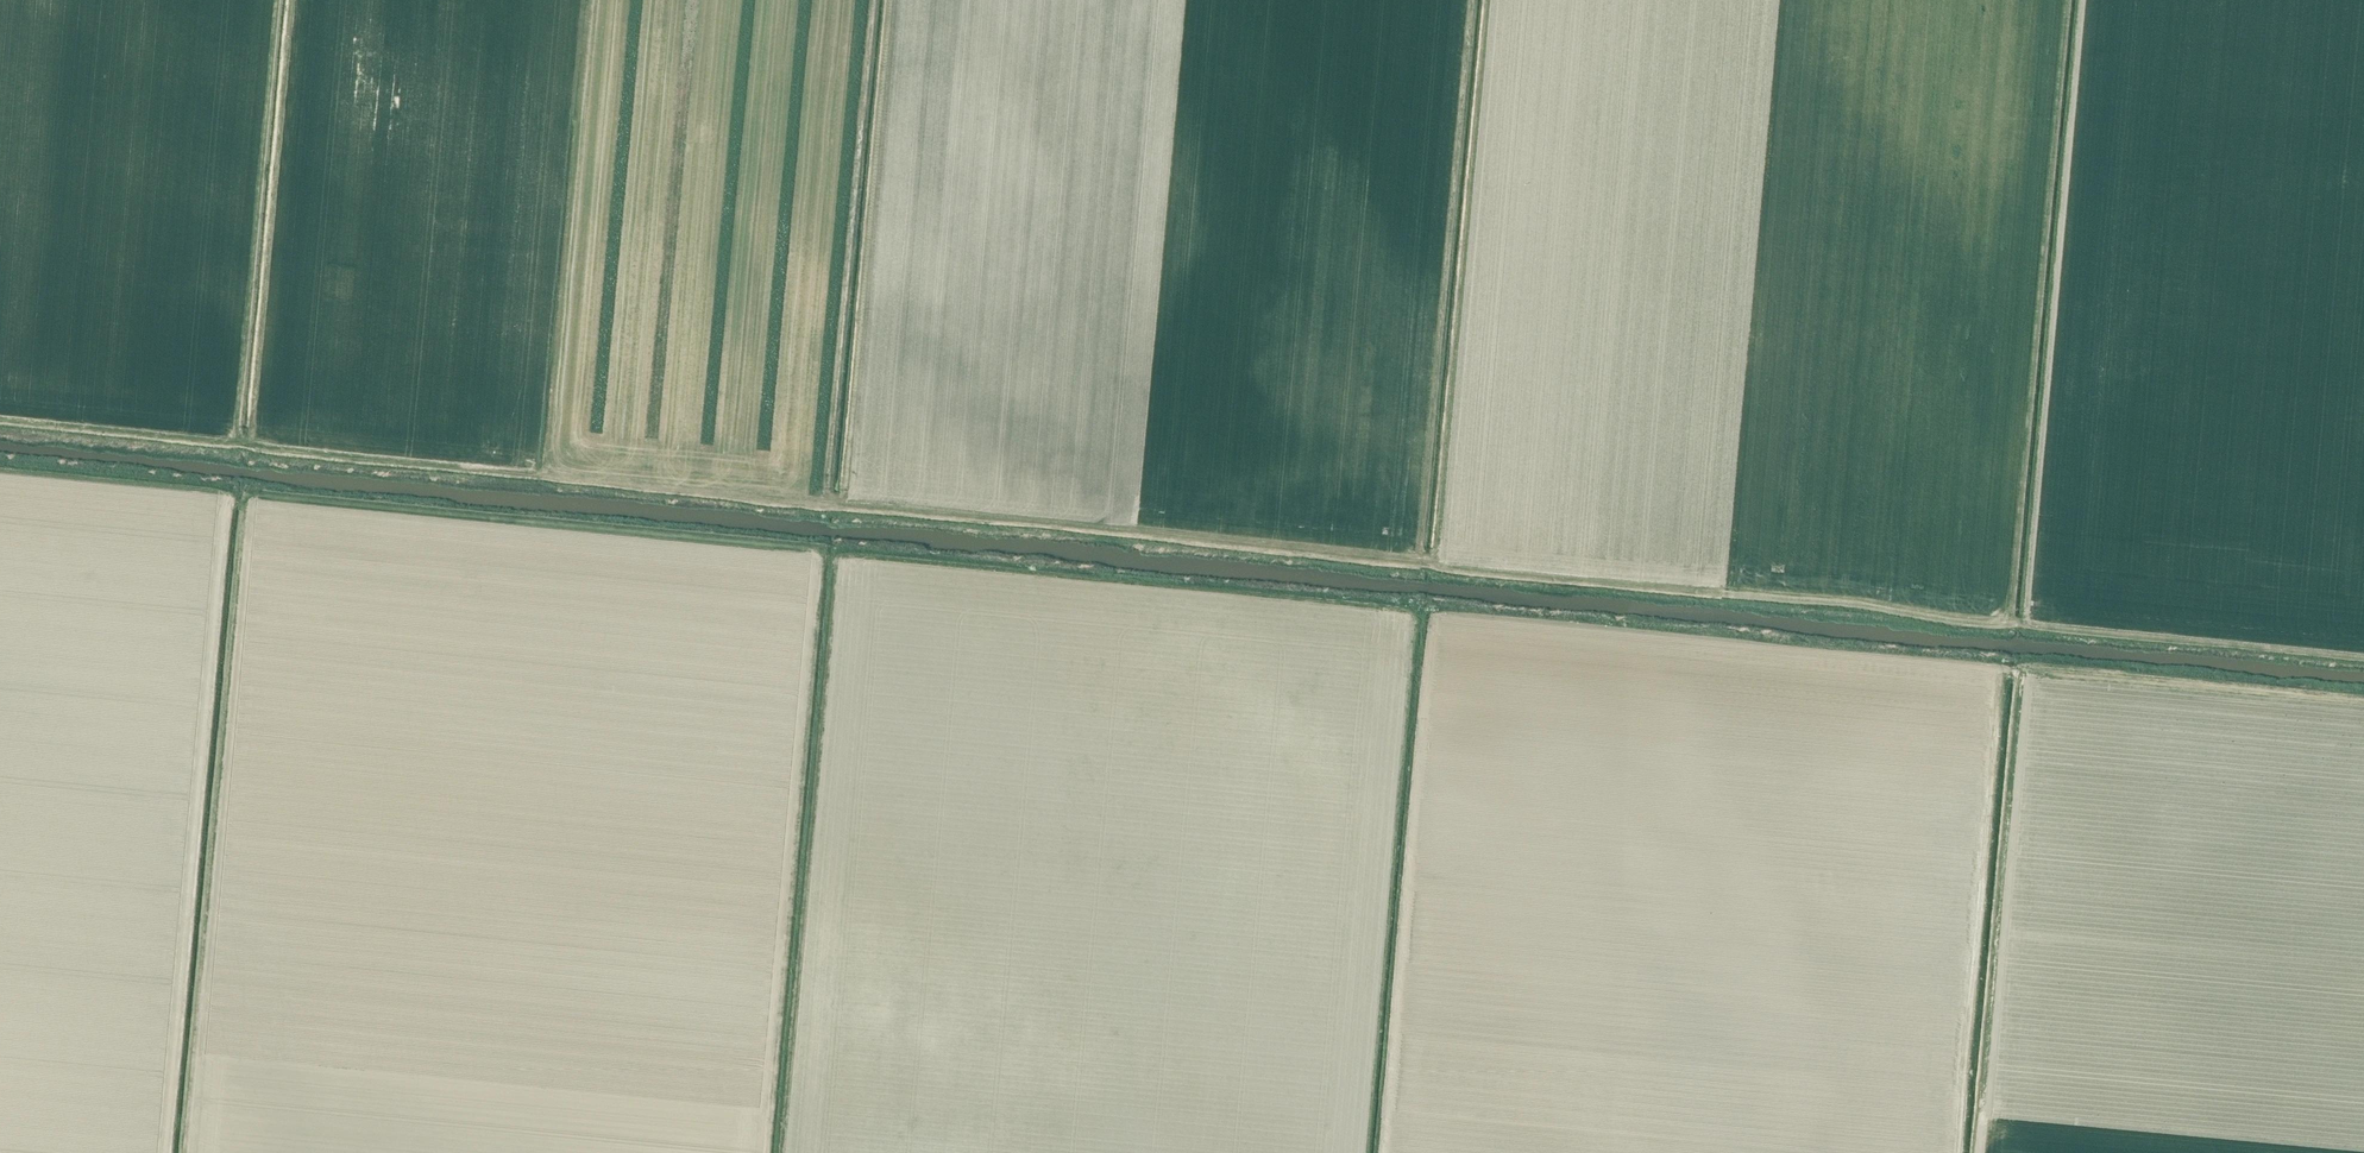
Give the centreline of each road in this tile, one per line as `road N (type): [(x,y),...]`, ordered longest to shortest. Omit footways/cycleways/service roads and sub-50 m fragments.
road 1 (track): [(2363,666),(2030,630),(2086,0)]
road 2 (track): [(1470,0),(1414,561),(1301,549)]
road 3 (track): [(1437,563),(2030,630)]
road 4 (track): [(1414,561),(1437,563),(1449,434)]

